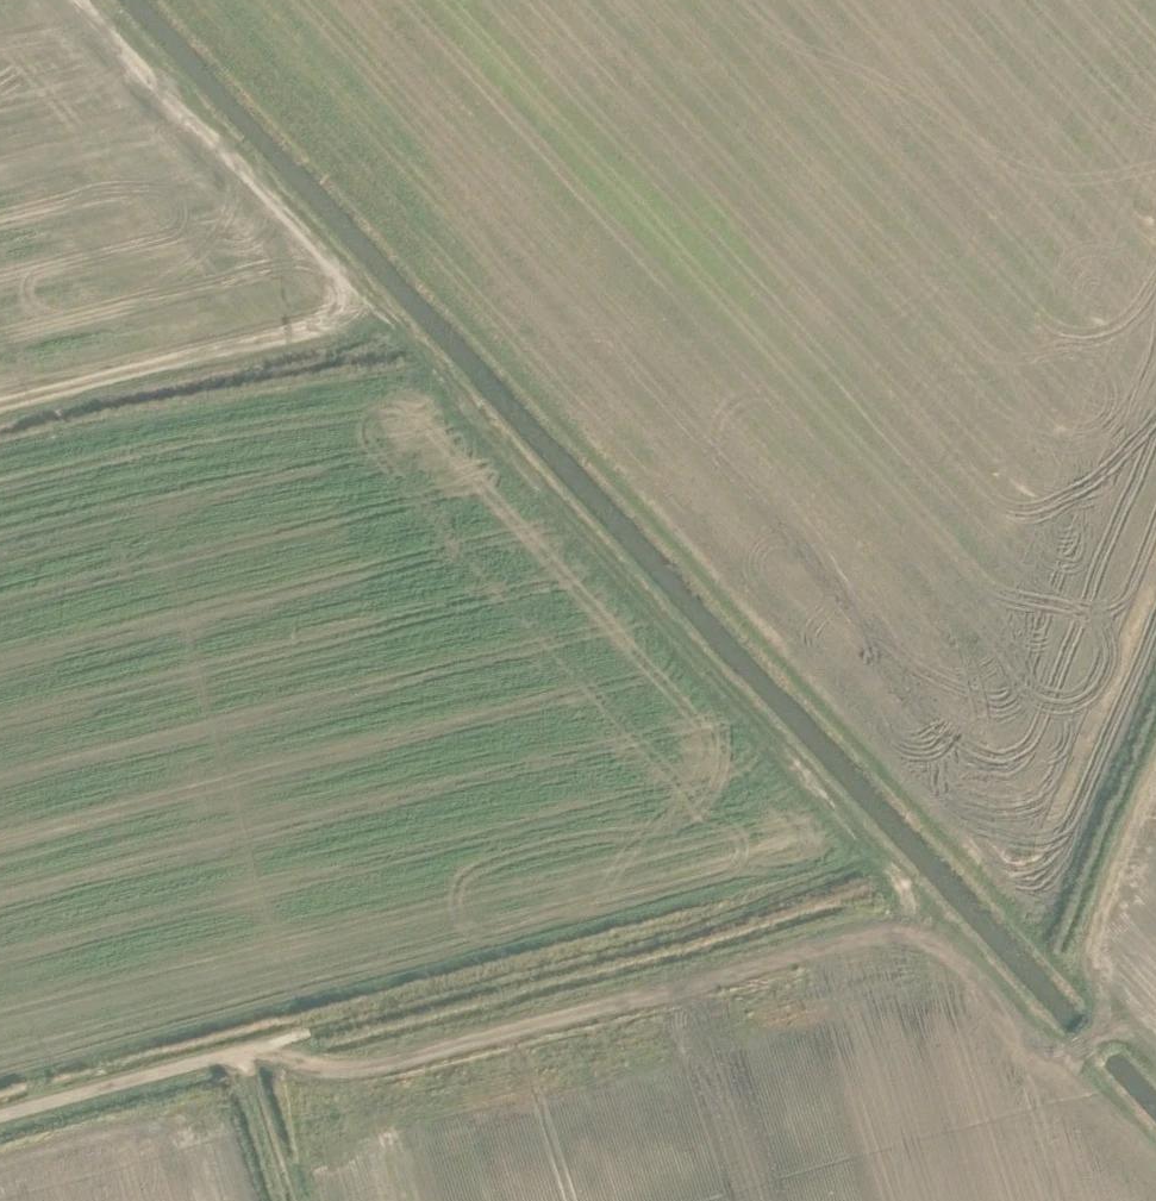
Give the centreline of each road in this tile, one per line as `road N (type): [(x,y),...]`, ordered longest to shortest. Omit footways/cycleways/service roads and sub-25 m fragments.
road 1 (track): [(907,911),(911,895),(895,869),(95,0)]
road 2 (track): [(244,1050),(682,934),(754,945),(907,911),(935,922),(968,952),(1038,1038),(1080,1052),(1111,1037)]
road 3 (track): [(0,1116),(244,1050)]
road 4 (track): [(244,1050),(292,1200)]

